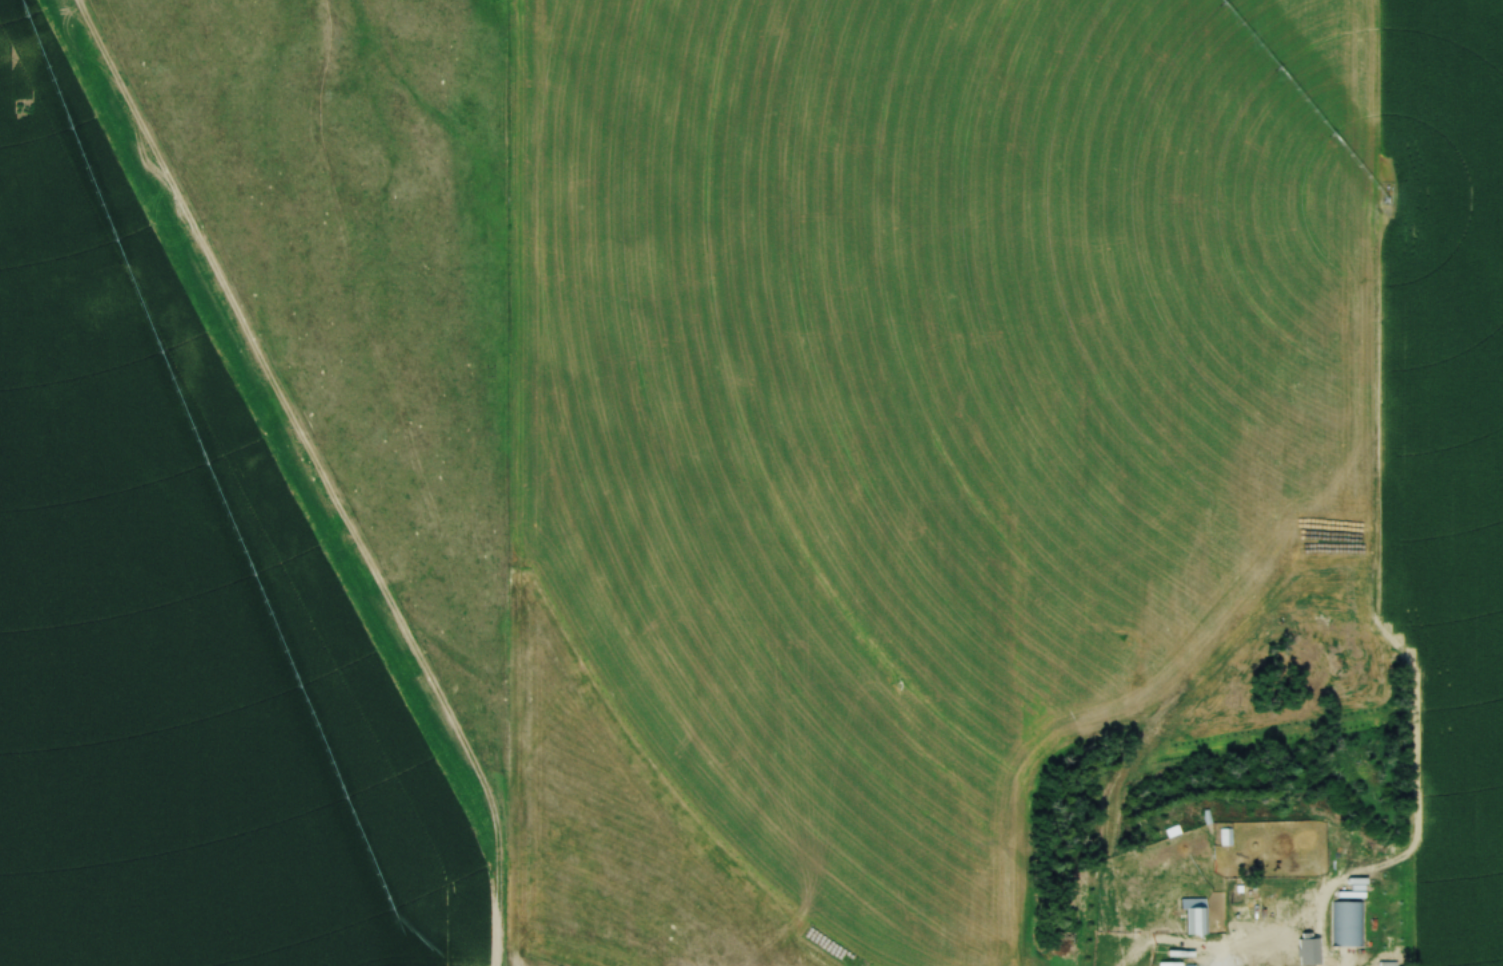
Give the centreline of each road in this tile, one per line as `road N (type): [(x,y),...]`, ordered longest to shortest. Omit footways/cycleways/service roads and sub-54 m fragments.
road 1 (residential): [(1420,965),(1406,671)]

